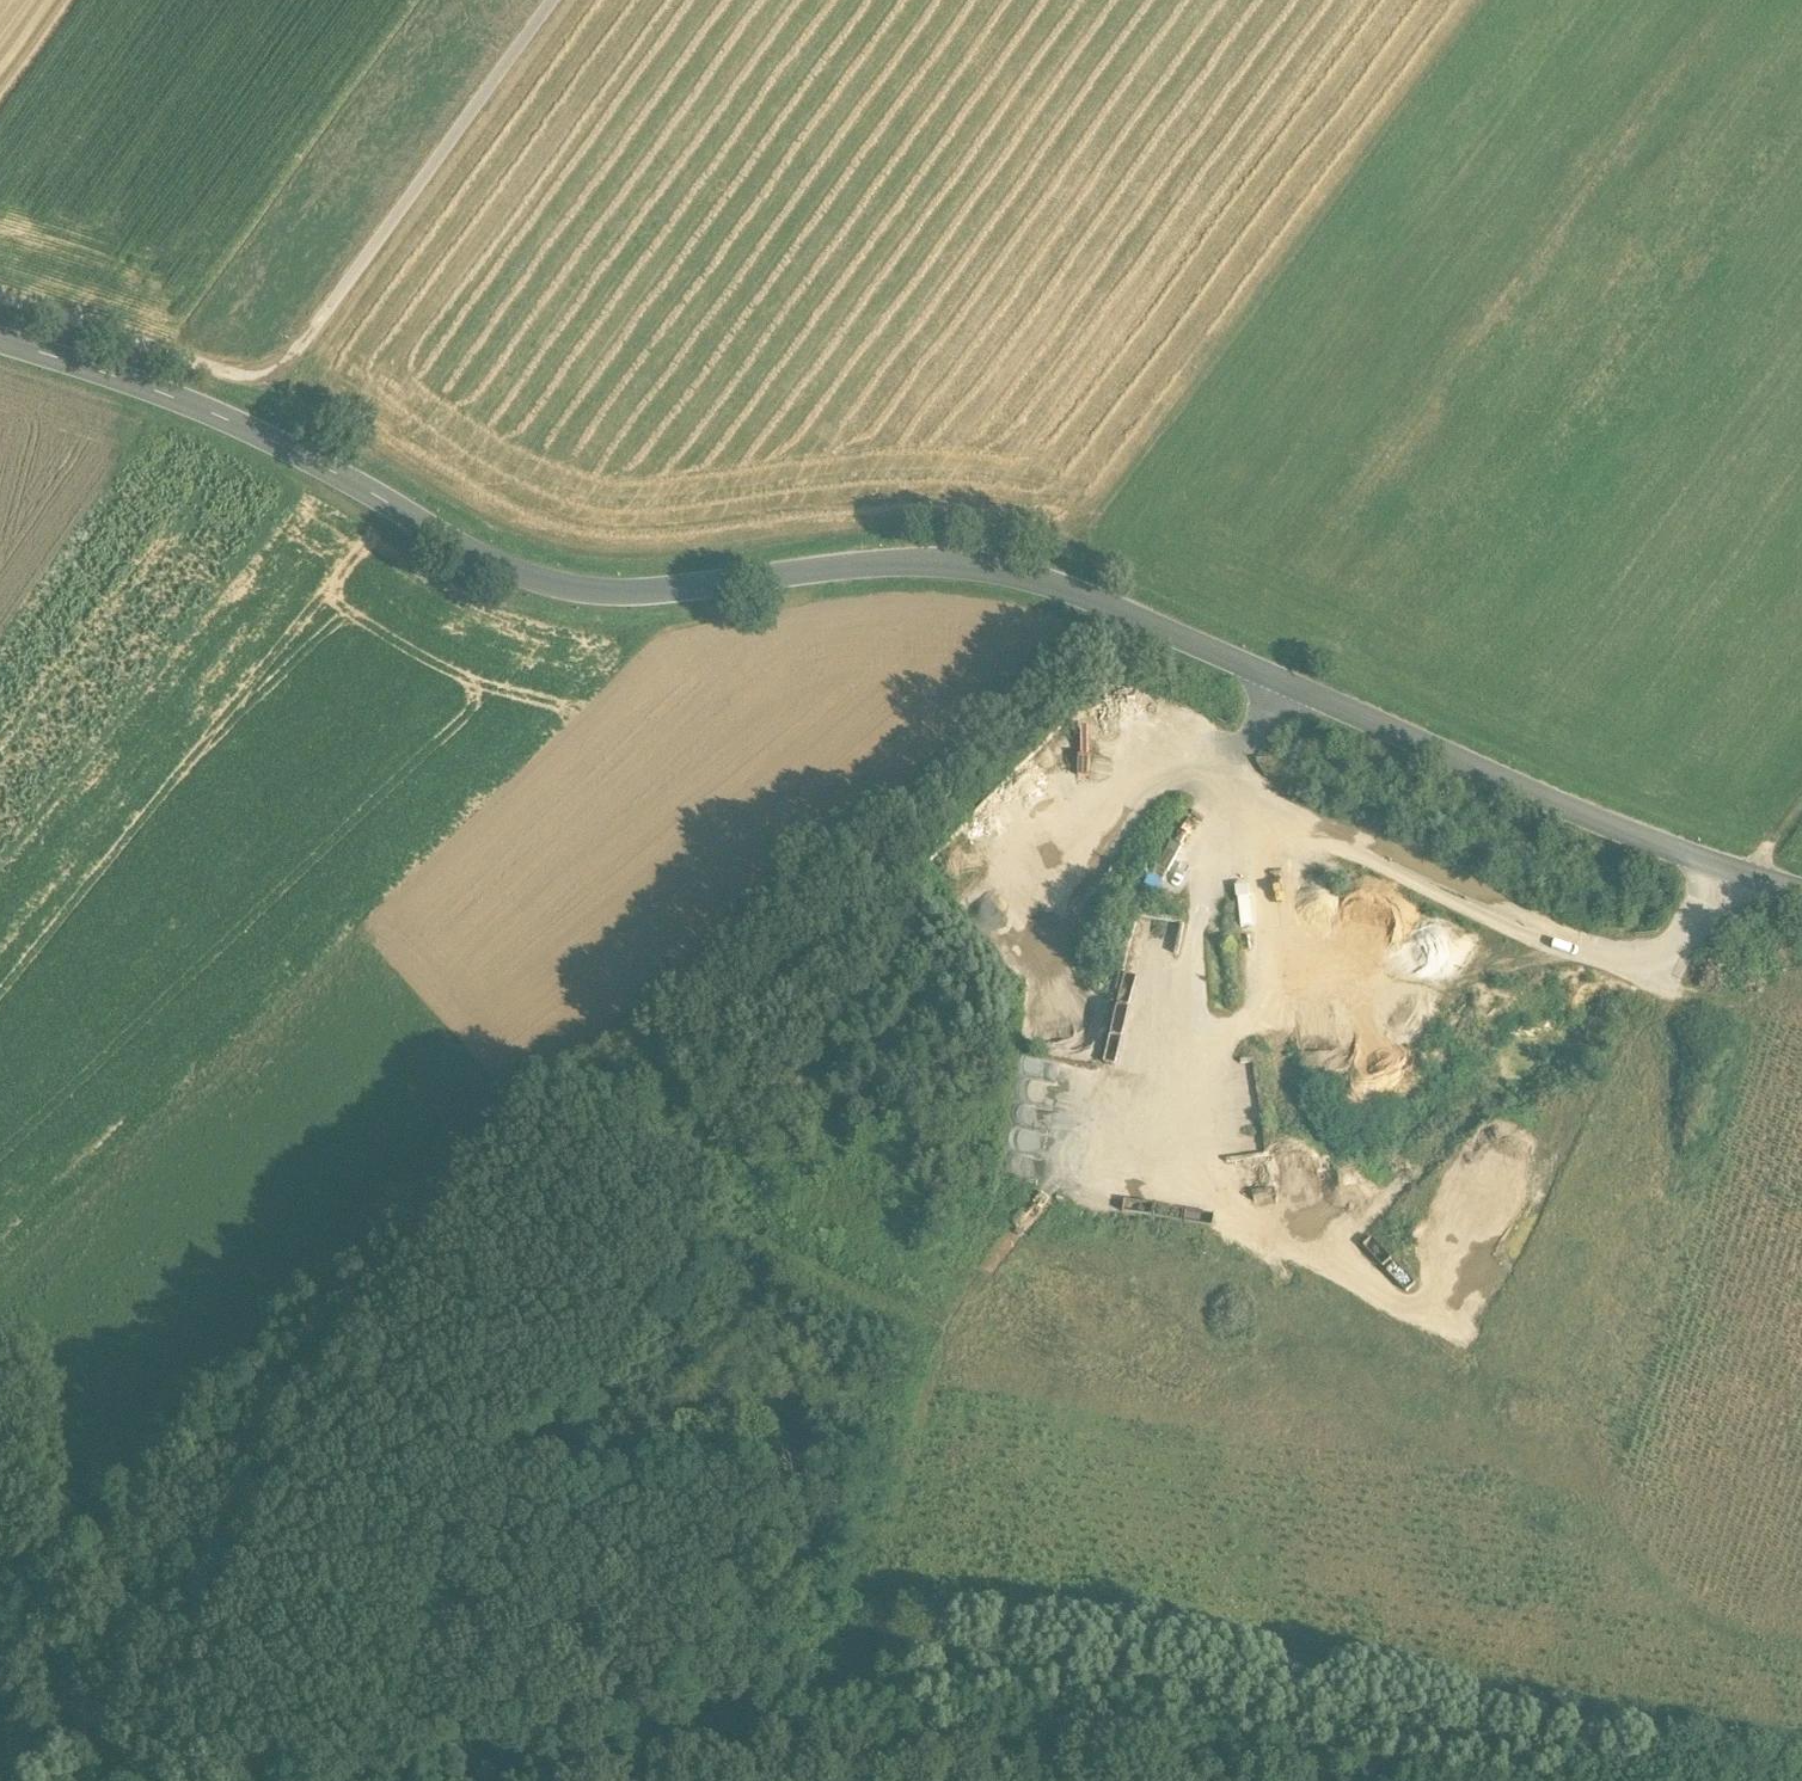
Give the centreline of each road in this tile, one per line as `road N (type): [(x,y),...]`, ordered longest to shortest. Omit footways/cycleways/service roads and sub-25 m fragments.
road 1 (residential): [(0,347),(218,421),(527,586),(618,600),(908,569),(1009,577),(1141,623),(1528,807),(1801,896)]
road 2 (track): [(0,302),(225,377),(271,381),(295,359),(556,0)]
road 3 (track): [(0,1444),(46,1685),(43,1738)]
road 4 (unclassified): [(1,1780),(43,1738),(122,1780)]

